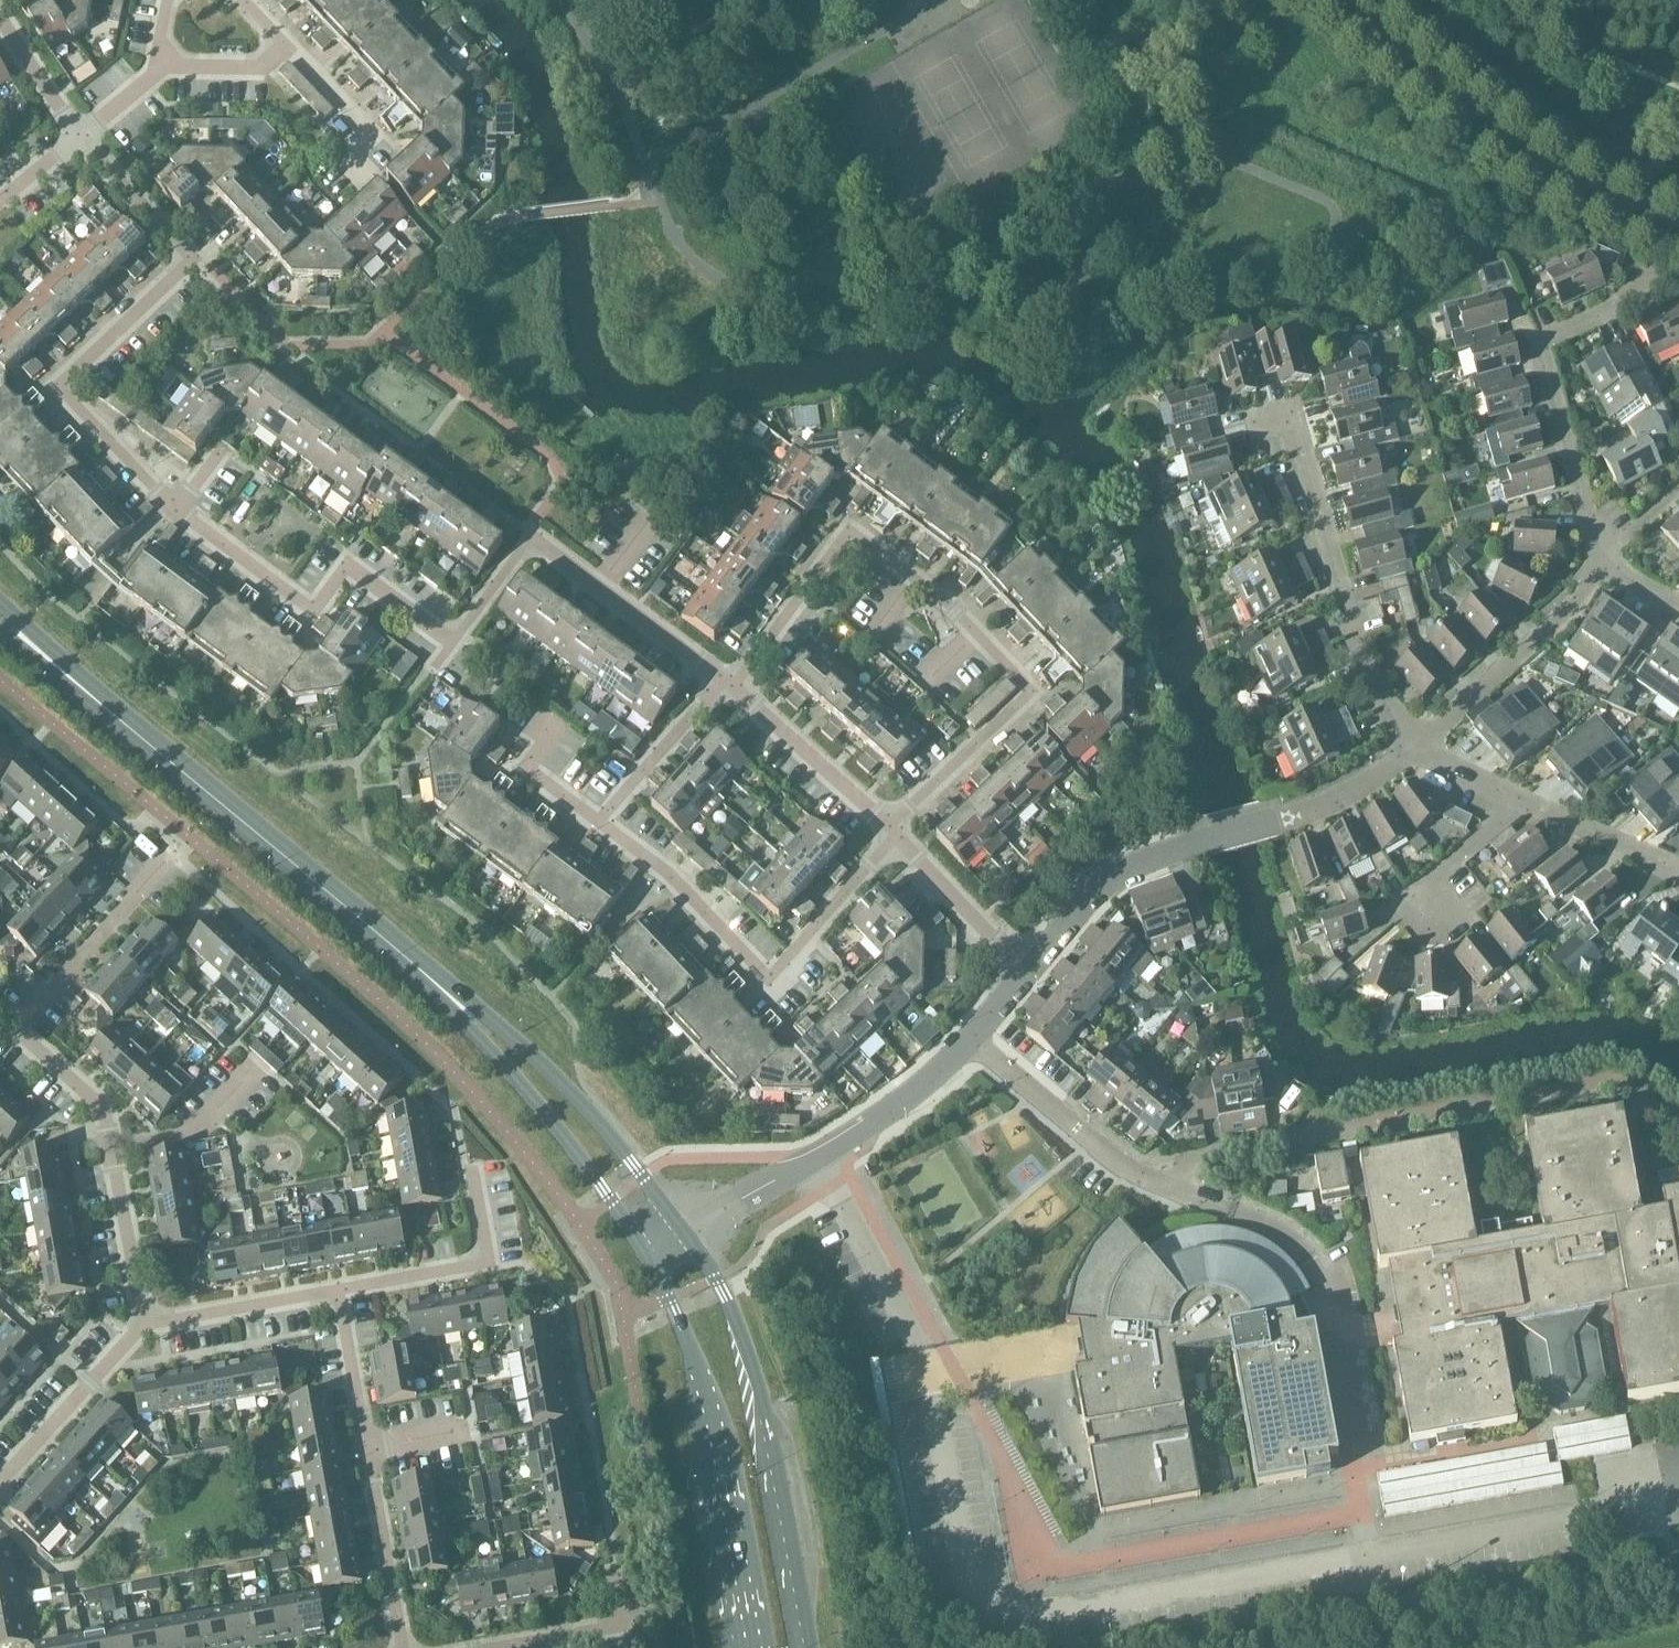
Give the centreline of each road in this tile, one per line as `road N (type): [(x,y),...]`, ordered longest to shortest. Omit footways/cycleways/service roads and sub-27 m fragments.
road 1 (residential): [(452,642),(347,565),(311,611),(176,507),(58,390),(196,255)]
road 2 (tertiary): [(680,1228),(574,1097),(334,897)]
road 3 (tertiary): [(334,897),(505,1068),(642,1250)]
road 4 (residential): [(1029,970),(1121,872),(1350,789),(1413,745)]
road 5 (tertiary): [(804,1647),(744,1343),(680,1228)]
road 6 (residential): [(600,823),(665,873),(769,981),(893,836)]
road 7 (tertiary): [(642,1250),(706,1392),(753,1647)]
road 8 (residential): [(1413,745),(1363,667),(1289,417),(1258,425)]
road 9 (tertiary): [(334,897),(43,657)]
road 10 (residential): [(1301,1140),(1135,1171),(976,1037)]
road 11 (residential): [(680,1228),(863,1132),(976,1037)]
road 12 (residential): [(1602,567),(1537,344),(1646,292)]
road 13 (residential): [(884,827),(1035,695),(974,631)]
road 14 (residential): [(913,576),(851,532),(730,690)]
road 15 (residential): [(1413,745),(1602,567)]
road 16 (residential): [(339,1289),(487,1263),(473,1168)]
road 17 (residential): [(721,682),(532,533)]
road 18 (residential): [(14,1028),(170,853)]
road 19 (residential): [(0,1485),(145,1324)]
road 20 (residential): [(884,827),(730,690)]
road 21 (residential): [(369,1448),(405,1647)]
road 22 (residential): [(145,1324),(339,1289)]
road 23 (residential): [(1029,970),(893,836)]
road 24 (residential): [(721,682),(600,823)]
road 25 (residential): [(913,576),(879,616),(940,669),(974,631)]
road 26 (residential): [(145,1324),(111,1147)]
road 27 (residential): [(196,255),(78,132)]
road 28 (residential): [(1678,874),(1525,799)]
road 29 (residential): [(1401,906),(1525,799)]
road 30 (residential): [(369,1448),(339,1289)]
road 31 (residential): [(111,1147),(193,1131),(245,1075)]
road 32 (residential): [(111,1147),(102,1105),(14,1028)]
road 33 (residential): [(339,162),(369,133),(288,48)]
road 34 (residential): [(600,823),(526,767),(552,732)]
road 35 (residential): [(452,642),(532,533)]
road 36 (residential): [(498,1647),(631,1624)]
road 37 (residential): [(78,132),(0,22)]
road 38 (residential): [(161,67),(265,68),(288,48)]
road 39 (residential): [(1525,799),(1413,745)]

